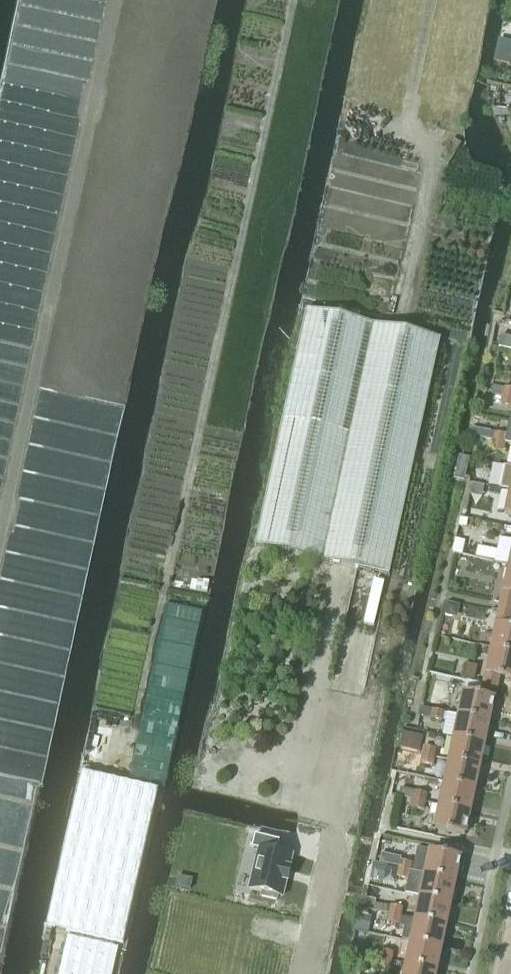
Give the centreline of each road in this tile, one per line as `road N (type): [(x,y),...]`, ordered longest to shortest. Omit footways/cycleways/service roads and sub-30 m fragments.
road 1 (track): [(397,315),(427,179),(428,153),(408,116),(432,0)]
road 2 (residential): [(299,973),(331,830)]

